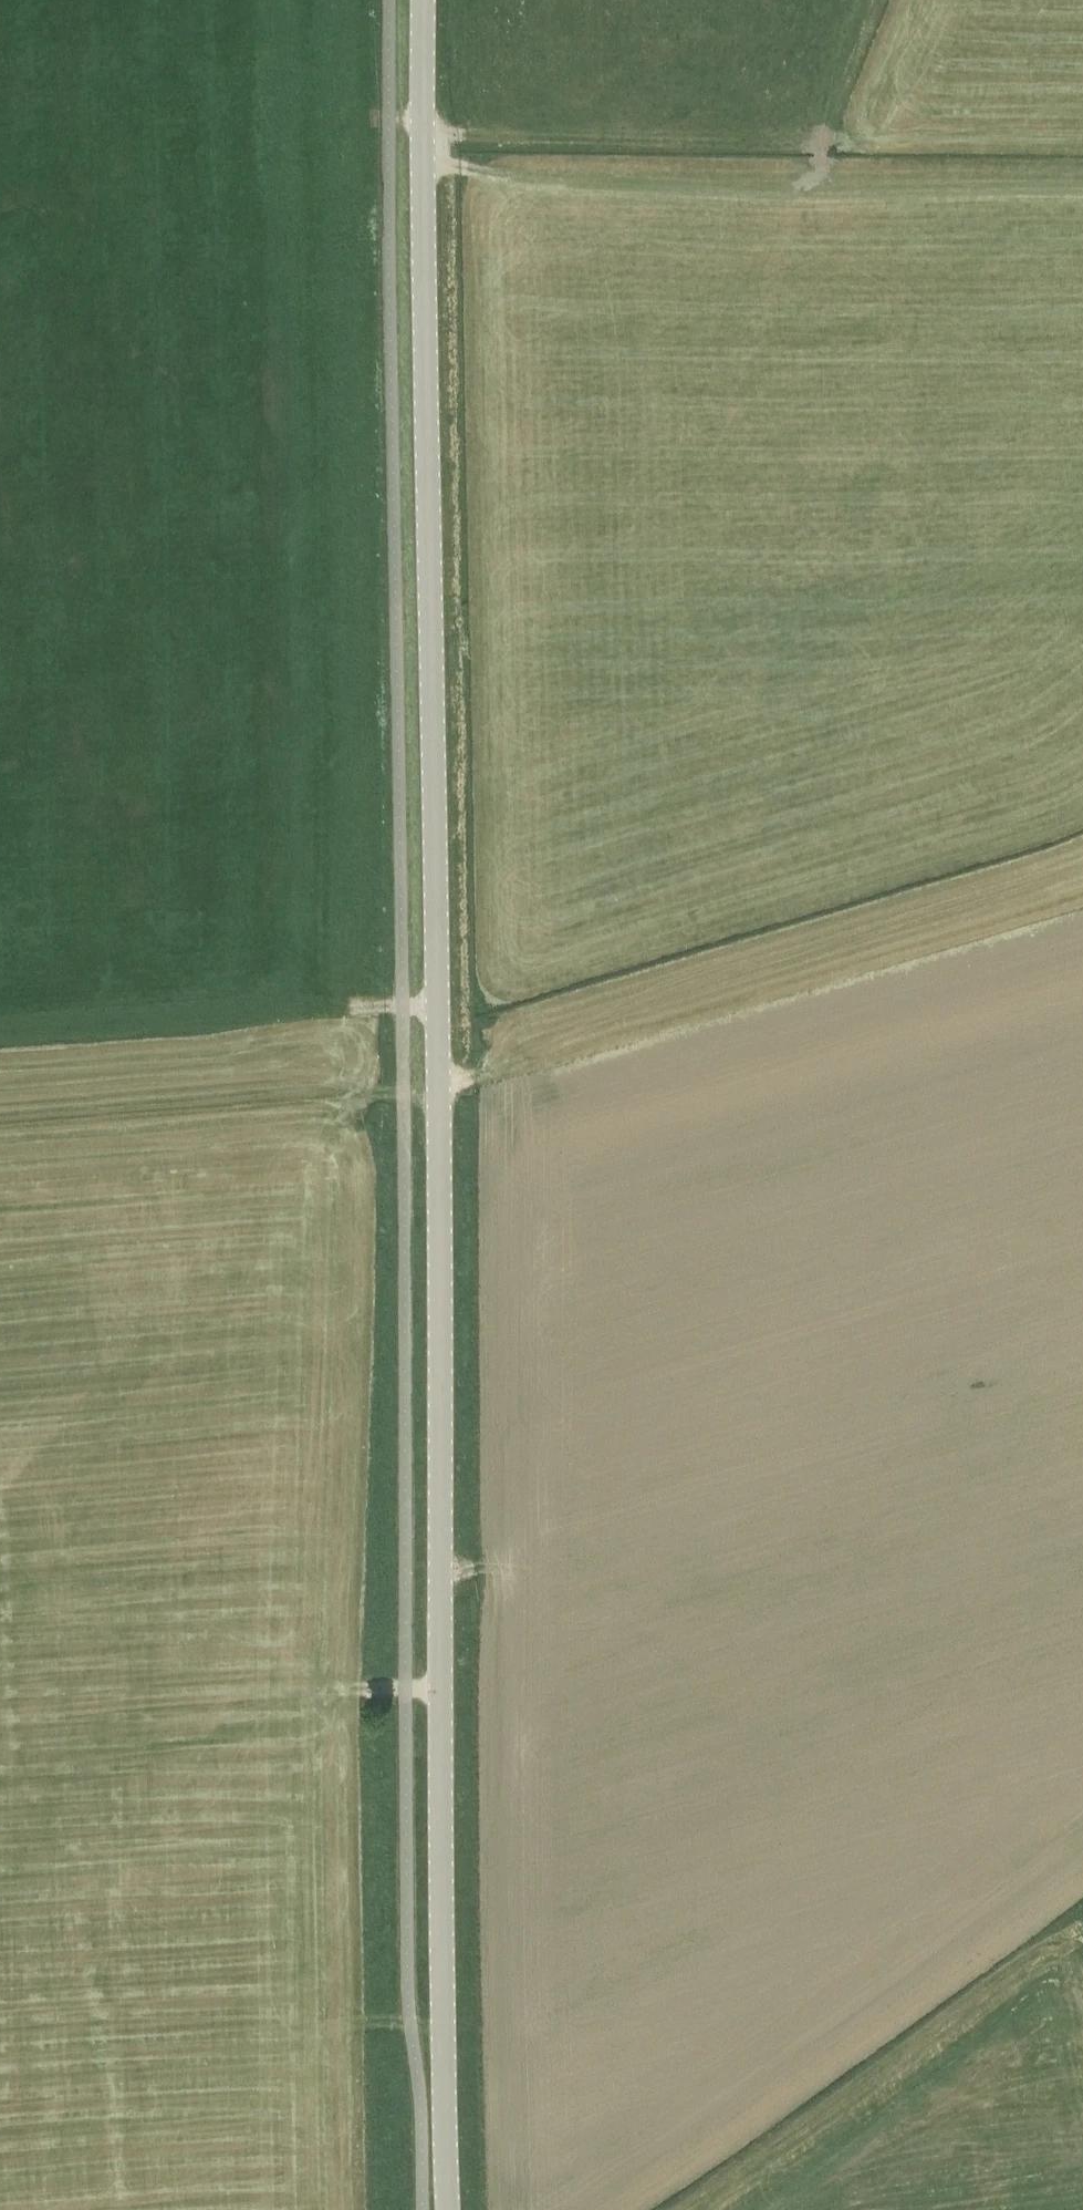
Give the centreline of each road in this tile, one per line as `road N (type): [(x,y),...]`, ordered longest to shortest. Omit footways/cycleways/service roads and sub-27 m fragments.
road 1 (unclassified): [(447,2209),(424,0)]

